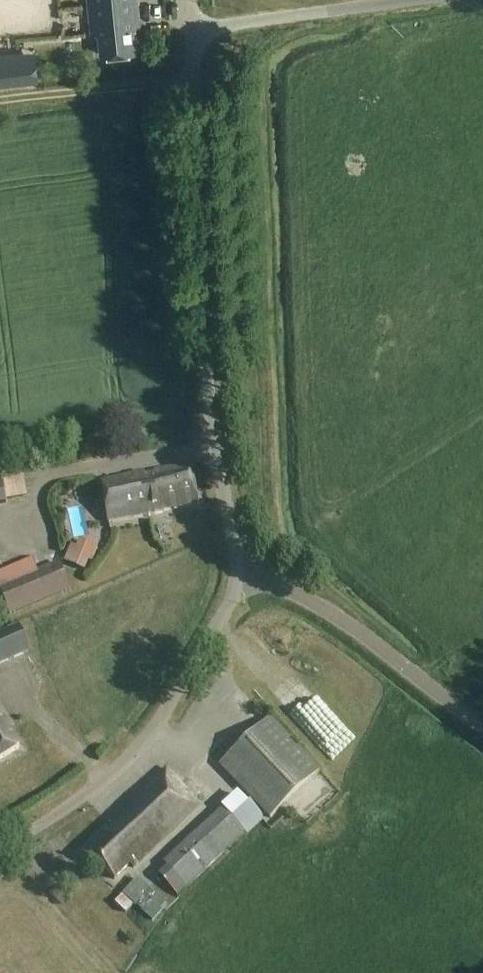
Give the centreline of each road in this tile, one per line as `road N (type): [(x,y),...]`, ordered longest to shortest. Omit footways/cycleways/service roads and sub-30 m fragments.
road 1 (unclassified): [(237,579),(209,408),(193,29)]
road 2 (unclassified): [(0,846),(113,770),(154,730),(237,579)]
road 3 (unclassified): [(482,727),(336,619),(271,584),(237,579)]
road 4 (unclassified): [(193,29),(408,0)]

